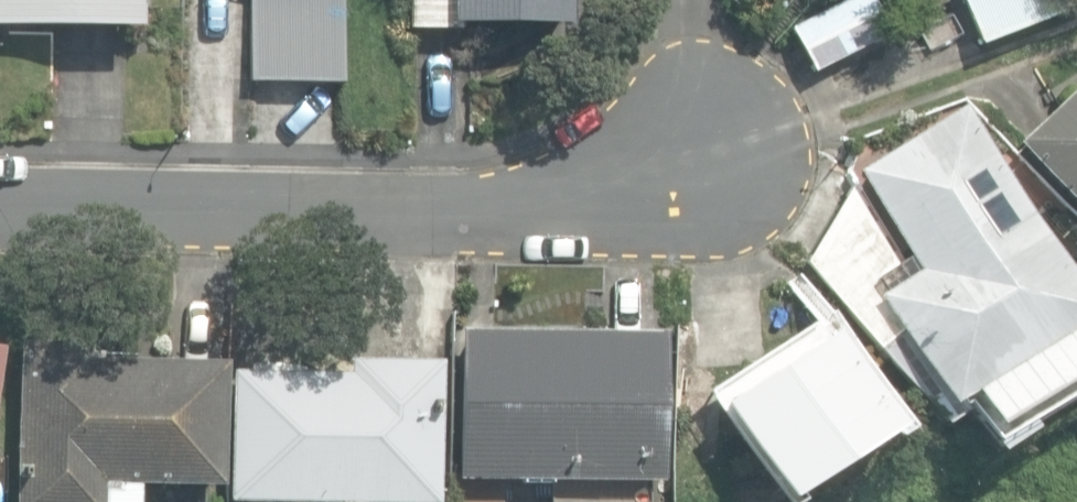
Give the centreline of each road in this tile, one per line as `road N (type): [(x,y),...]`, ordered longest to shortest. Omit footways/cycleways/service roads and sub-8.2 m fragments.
road 1 (residential): [(0,200),(410,205),(585,195),(674,178)]
road 2 (residential): [(684,0),(674,178)]

